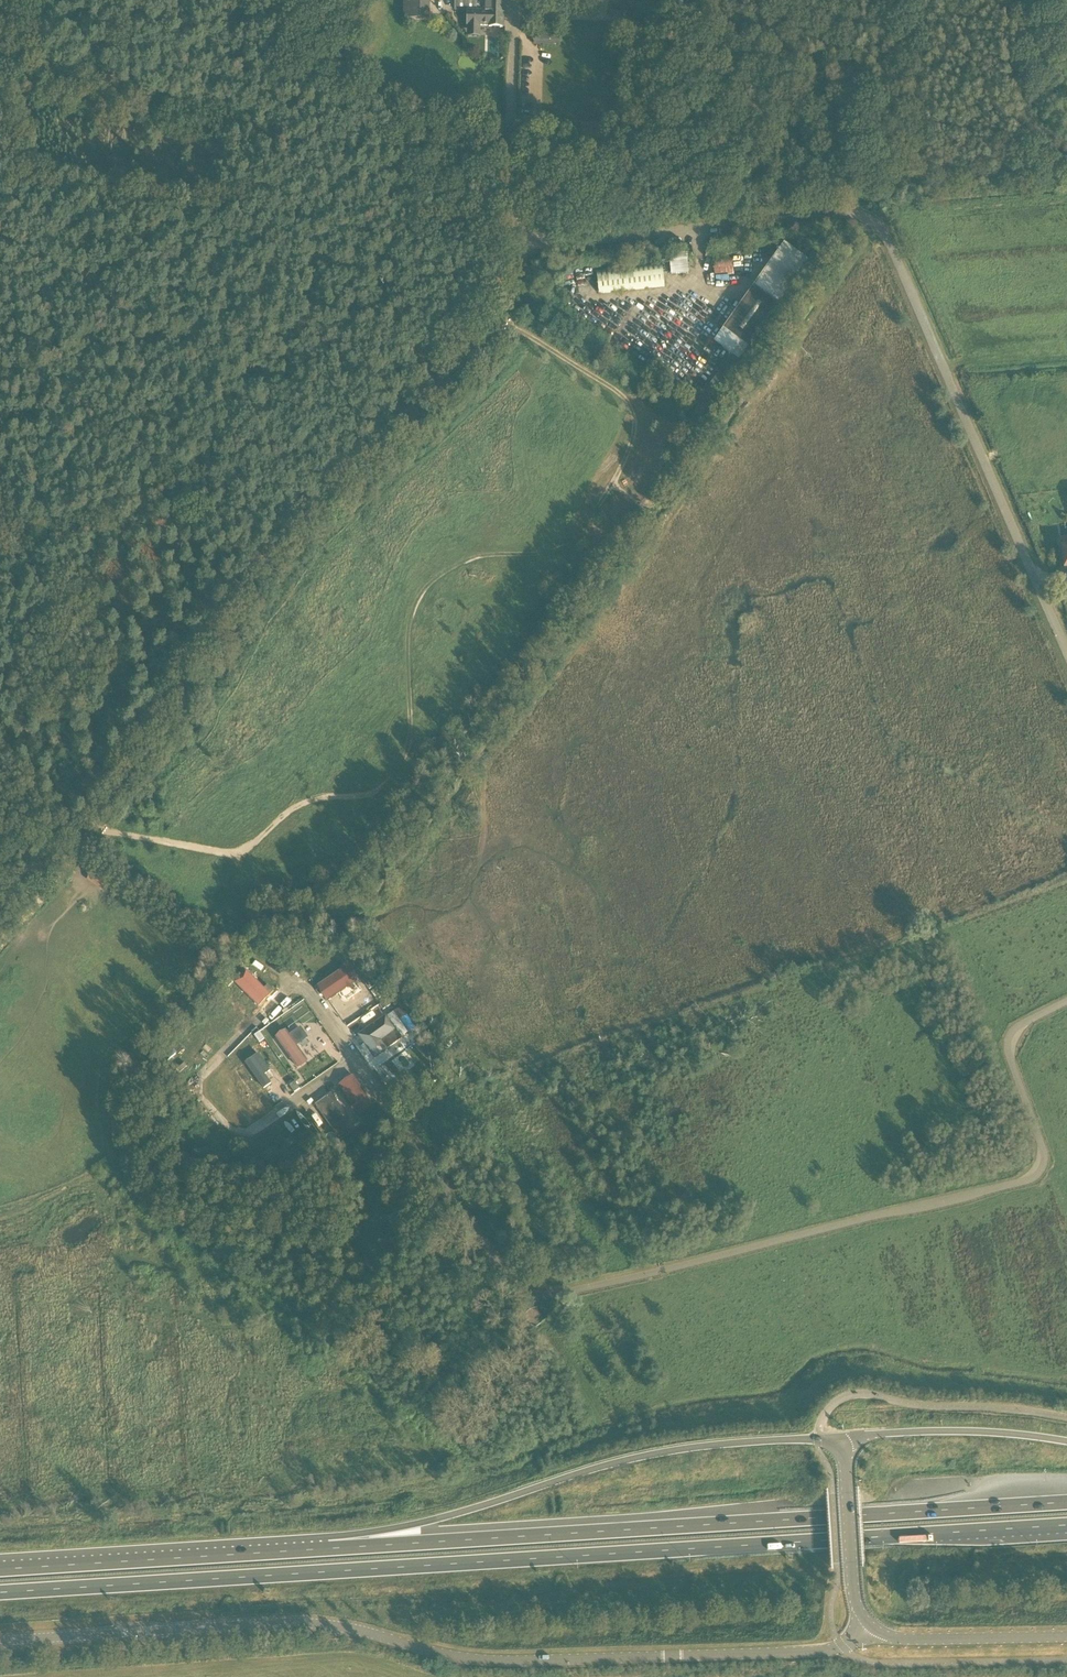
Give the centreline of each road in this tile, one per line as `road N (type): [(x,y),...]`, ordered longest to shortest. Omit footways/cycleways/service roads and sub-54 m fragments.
road 1 (unclassified): [(1066,1002),(1012,1032),(1007,1043),(1042,1146),(1038,1175),(526,1299),(315,995),(245,937)]
road 2 (unclassified): [(1066,653),(876,223),(837,215),(508,248),(513,0)]
road 3 (trunk): [(0,1593),(1066,1525)]
road 4 (tertiary): [(0,1642),(289,1623),(509,1662),(812,1652),(842,1646),(869,1625)]
road 5 (track): [(493,315),(390,442),(316,510),(233,609),(100,802),(78,856),(0,943)]
road 6 (trunk): [(1066,1502),(330,1548)]
road 7 (trunk): [(845,1438),(660,1453),(330,1548)]
road 8 (trunk): [(330,1548),(0,1569)]
road 9 (trunk): [(1066,1442),(932,1431),(845,1438)]
road 10 (tertiary): [(1066,1637),(903,1640),(869,1625)]
road 11 (tertiary): [(869,1625),(854,1594),(845,1438)]
road 12 (track): [(401,248),(508,248),(493,315)]

